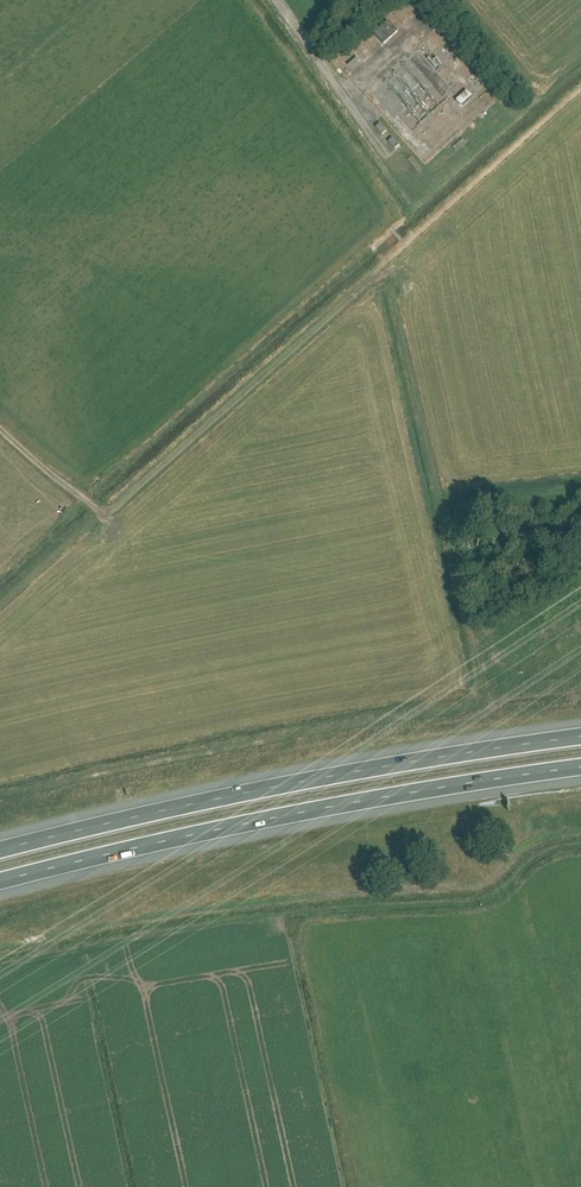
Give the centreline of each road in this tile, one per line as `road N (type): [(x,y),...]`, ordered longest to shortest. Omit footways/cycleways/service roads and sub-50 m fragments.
road 1 (motorway): [(0,882),(274,818),(580,768)]
road 2 (motorway): [(580,737),(274,787),(0,850)]

